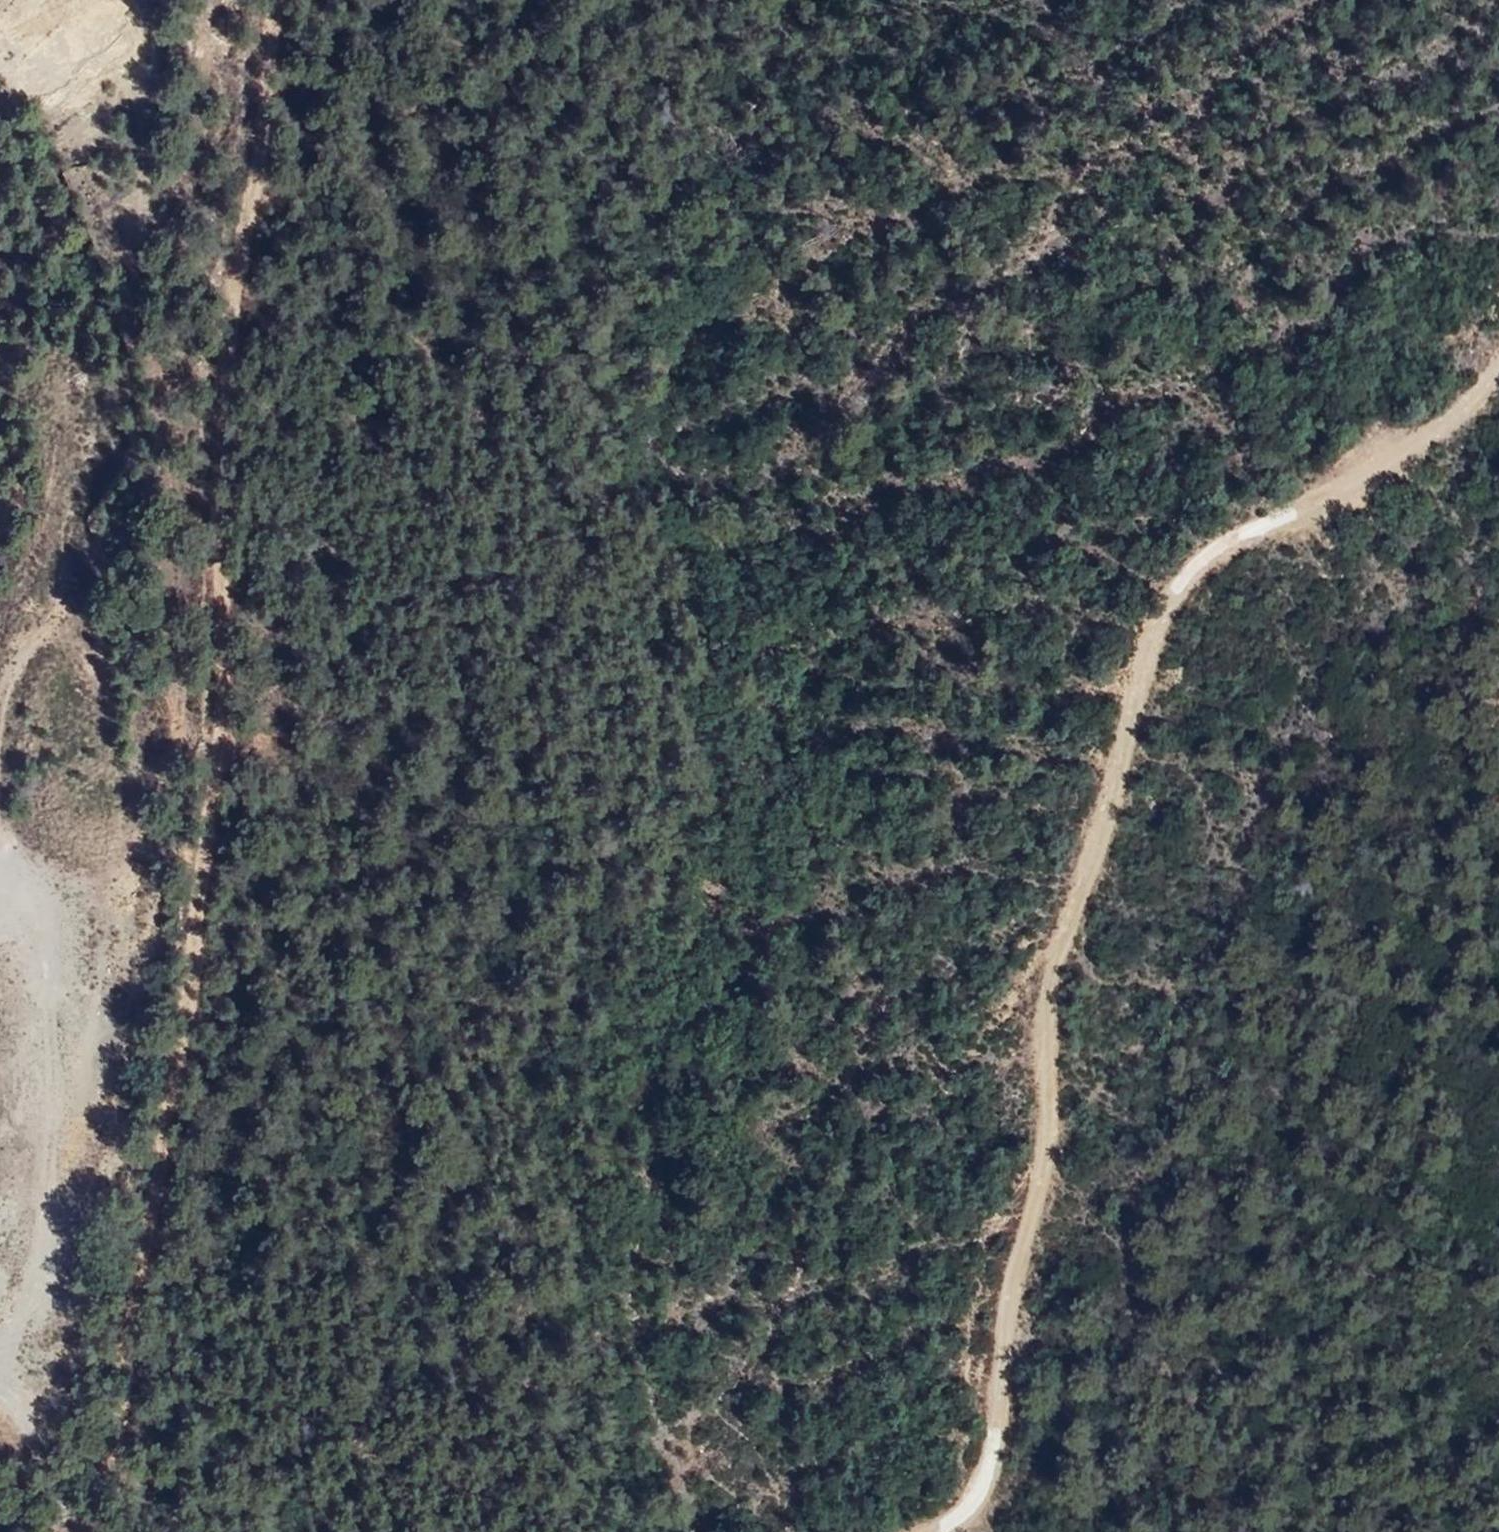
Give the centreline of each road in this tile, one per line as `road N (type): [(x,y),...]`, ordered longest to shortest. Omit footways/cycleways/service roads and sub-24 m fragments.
road 1 (track): [(99,1531),(112,1371),(202,752),(217,375),(281,243),(295,0)]
road 2 (track): [(1498,367),(1474,399),(1395,454),(1312,506),(1227,541),(1158,619),(1054,980),(1049,1116),(1008,1319),(995,1456),(968,1507),(935,1531)]

